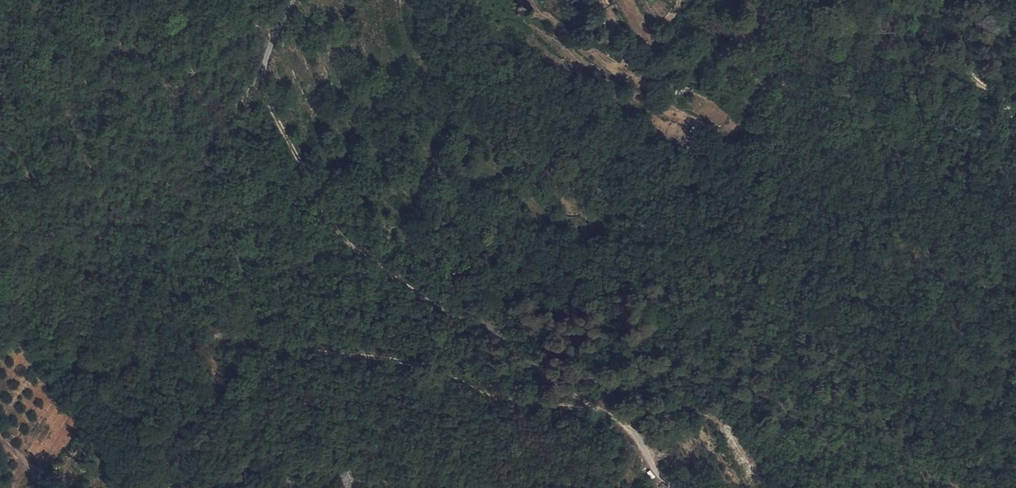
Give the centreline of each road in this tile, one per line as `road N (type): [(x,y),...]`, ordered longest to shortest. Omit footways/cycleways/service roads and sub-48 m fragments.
road 1 (track): [(260,78),(333,226),(381,276),(505,339),(584,401),(579,409),(539,408),(486,397),(428,369),(260,349)]
road 2 (track): [(260,349),(224,337),(214,348),(226,381),(214,407),(180,429),(108,437),(80,452),(47,487)]
road 3 (track): [(896,0),(951,64),(1015,111)]
road 4 (track): [(584,401),(626,426),(663,487)]

